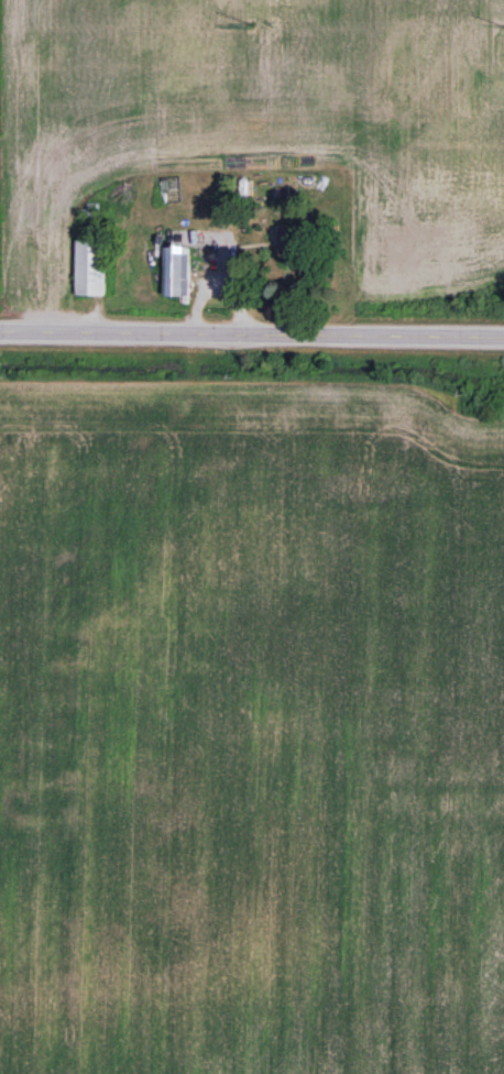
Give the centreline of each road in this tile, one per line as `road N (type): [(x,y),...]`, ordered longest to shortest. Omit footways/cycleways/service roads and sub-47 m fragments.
road 1 (tertiary): [(0,330),(503,334)]

